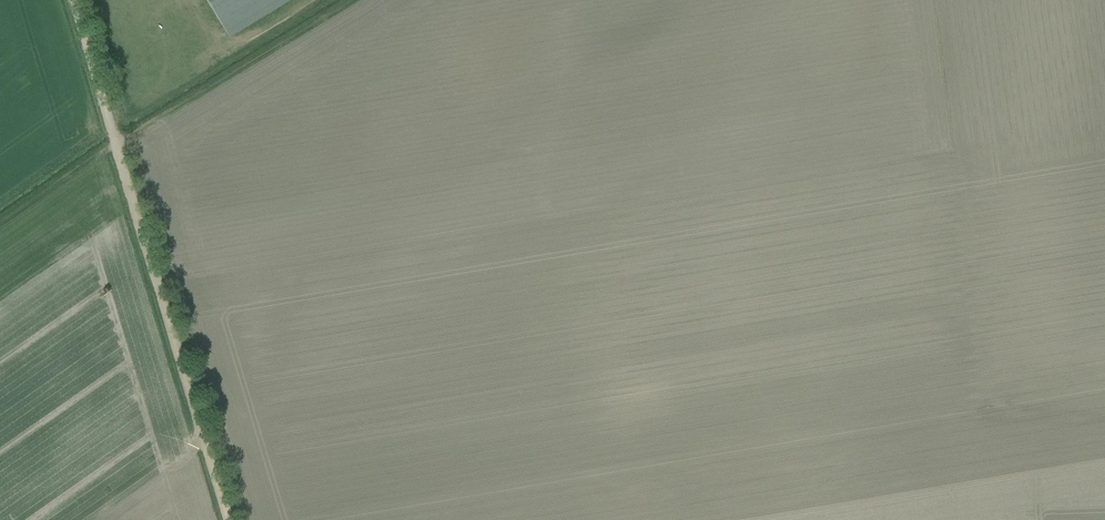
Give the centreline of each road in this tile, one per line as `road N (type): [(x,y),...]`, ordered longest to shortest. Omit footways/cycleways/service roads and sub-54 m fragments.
road 1 (track): [(71,0),(229,519)]

